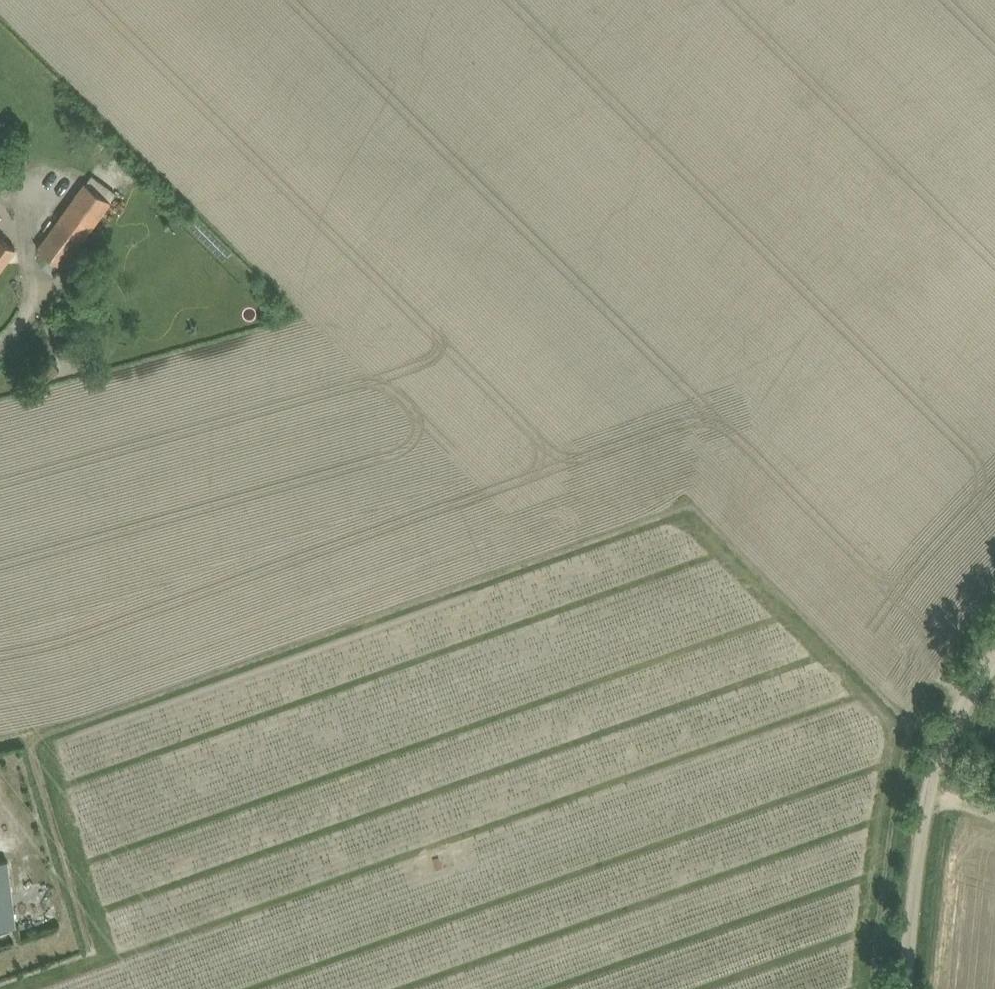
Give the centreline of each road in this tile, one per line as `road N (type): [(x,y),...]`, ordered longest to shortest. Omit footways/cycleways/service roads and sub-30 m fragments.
road 1 (unclassified): [(908,988),(927,814),(962,701),(994,666)]

